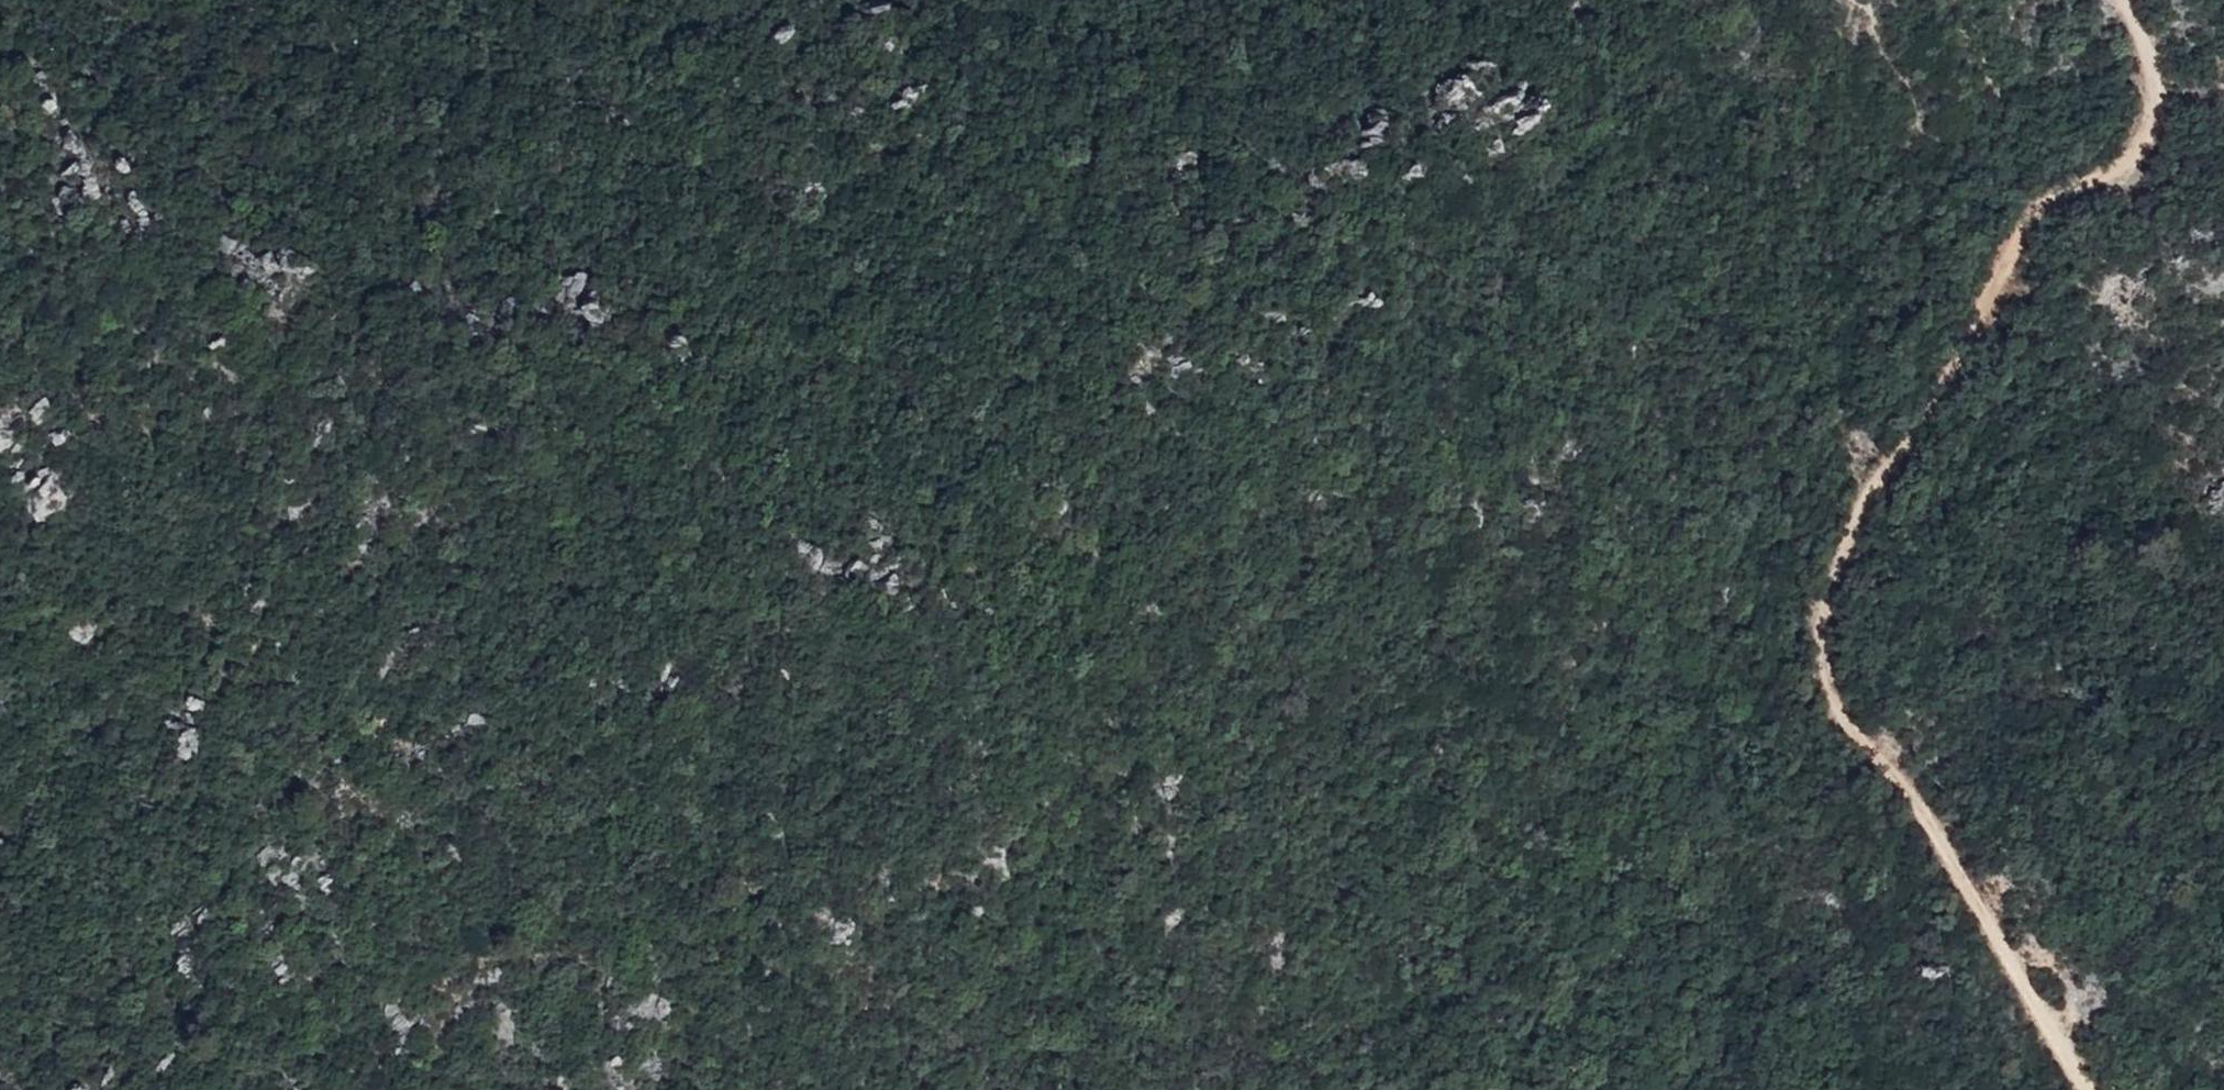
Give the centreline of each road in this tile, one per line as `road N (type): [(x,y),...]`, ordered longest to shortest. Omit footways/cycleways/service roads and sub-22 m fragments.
road 1 (track): [(2085,1089),(1904,780),(1828,699),(1820,599),(1880,476),(2028,215),(2120,180),(2145,140),(2155,91),(2128,0)]

